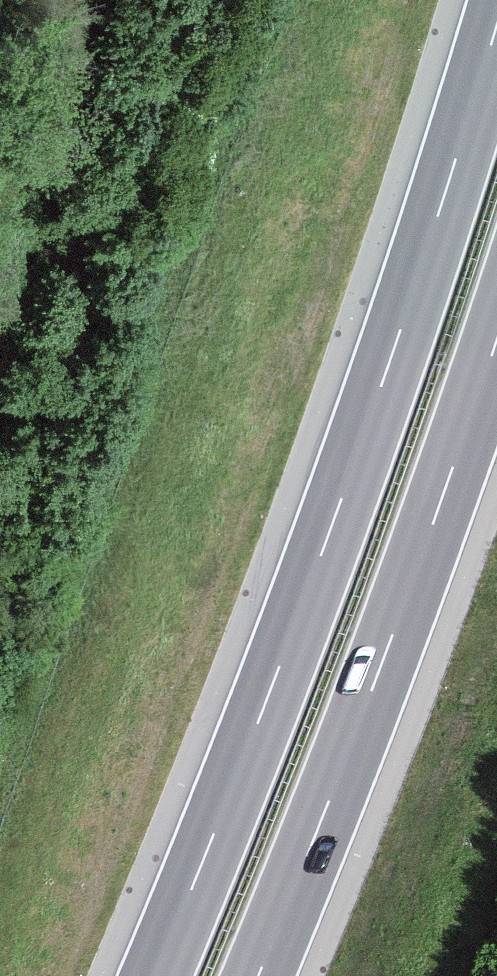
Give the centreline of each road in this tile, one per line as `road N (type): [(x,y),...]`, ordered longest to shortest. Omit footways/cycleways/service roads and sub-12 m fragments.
road 1 (motorway): [(496,33),(338,507),(156,975)]
road 2 (motorway): [(257,975),(428,537),(496,333)]

